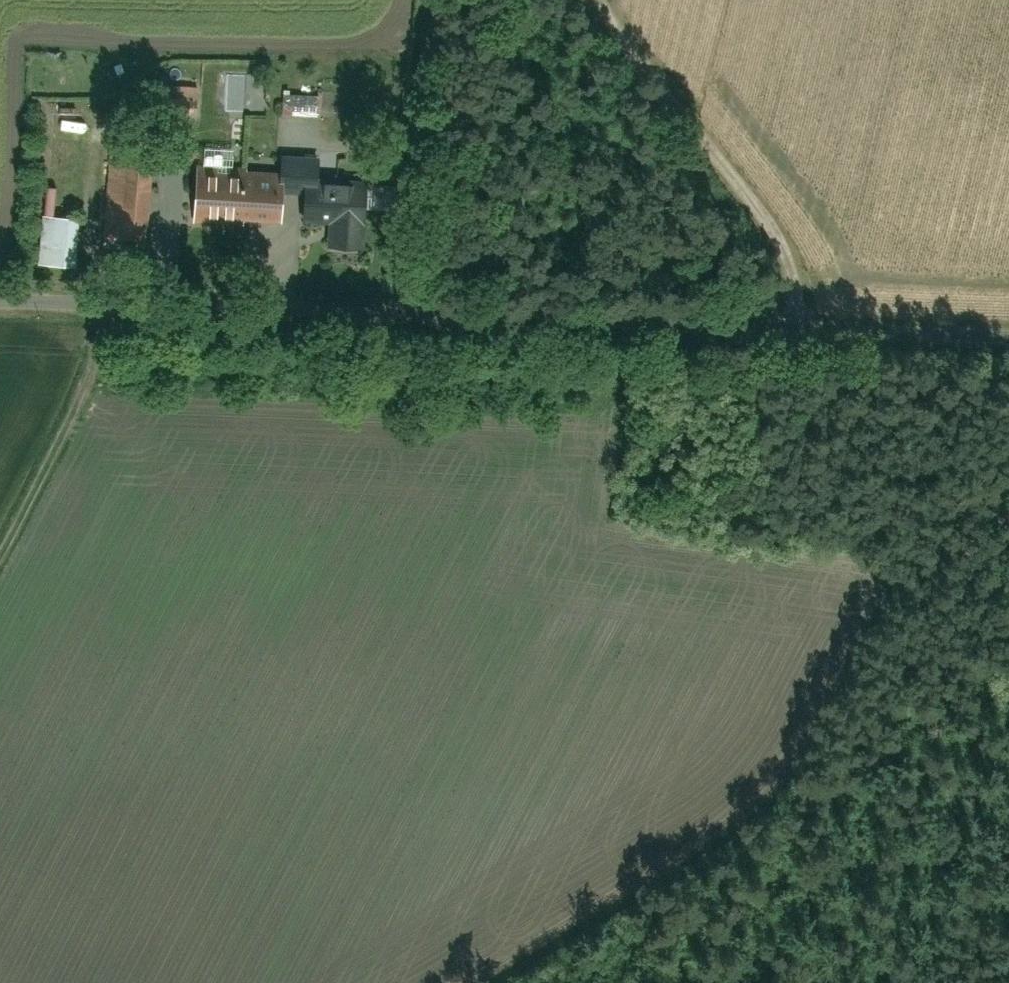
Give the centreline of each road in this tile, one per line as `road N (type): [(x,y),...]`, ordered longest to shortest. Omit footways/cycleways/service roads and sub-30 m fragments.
road 1 (residential): [(0,302),(1008,327)]
road 2 (track): [(0,539),(114,303)]

